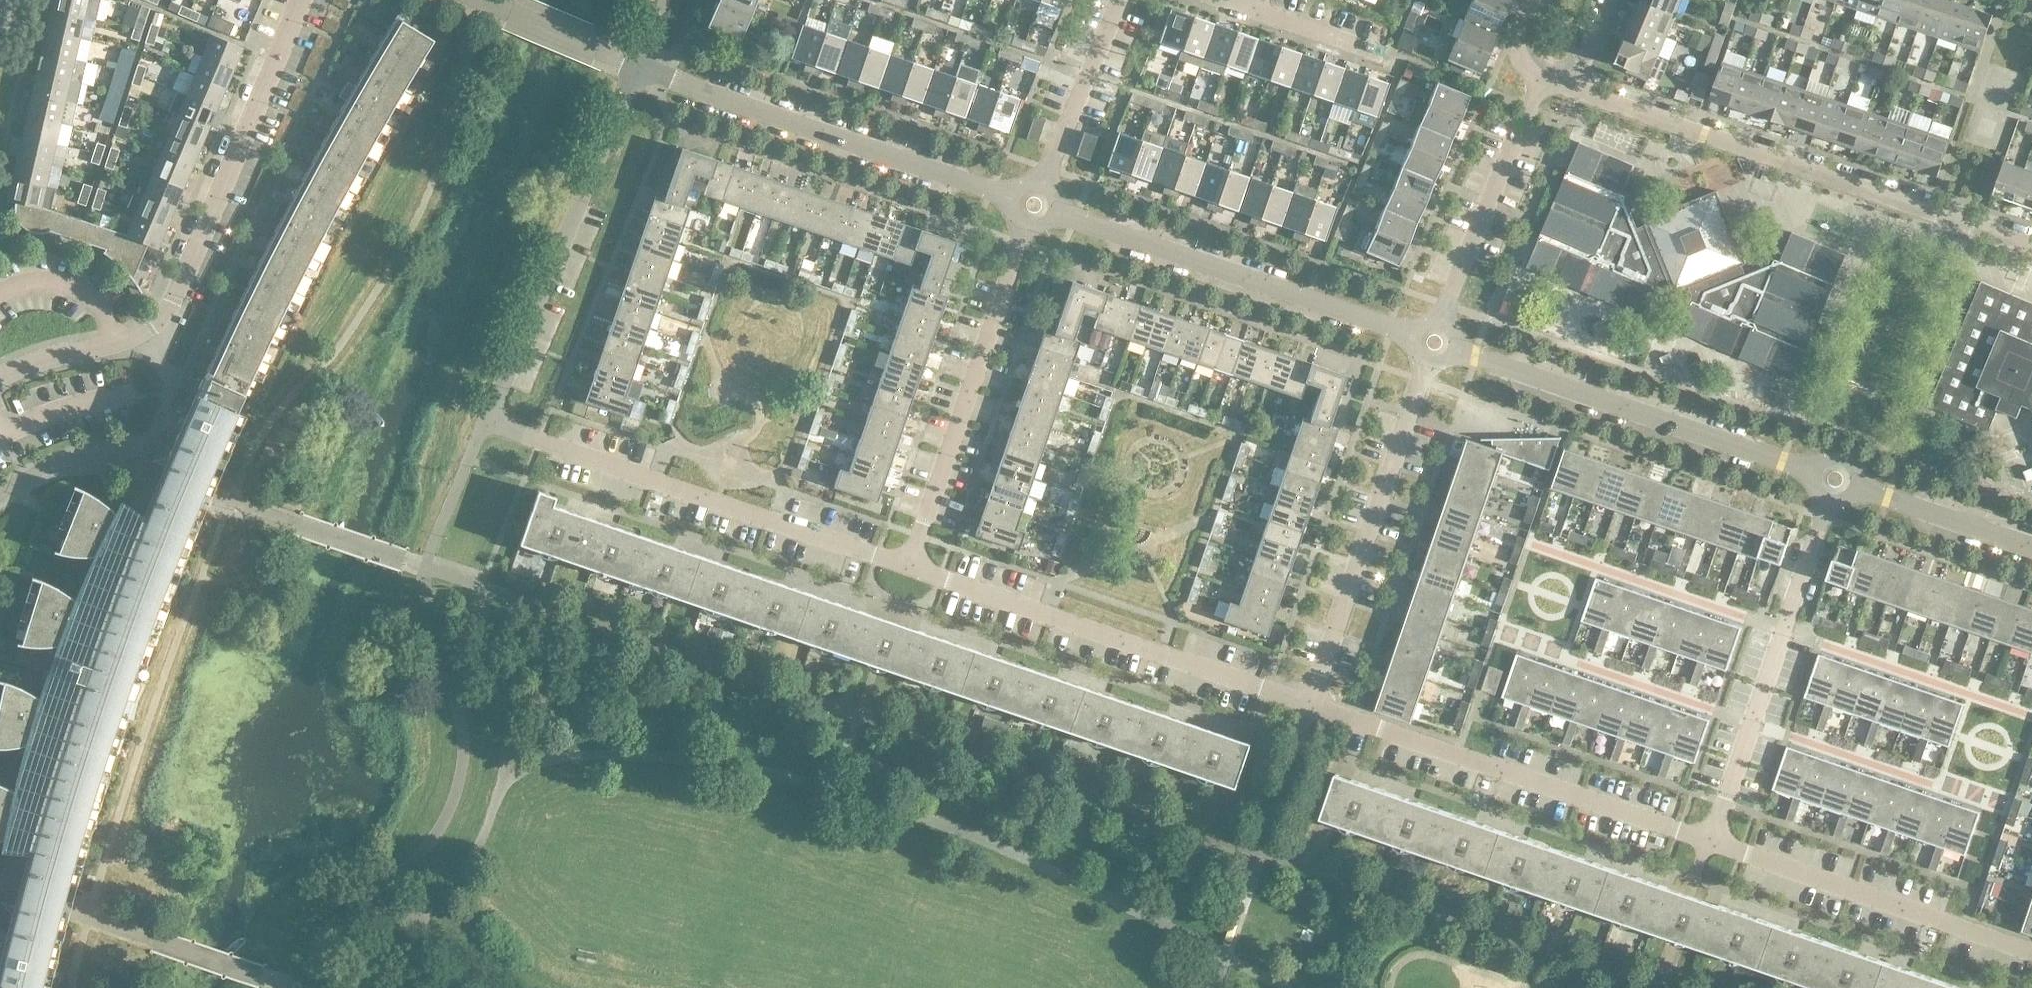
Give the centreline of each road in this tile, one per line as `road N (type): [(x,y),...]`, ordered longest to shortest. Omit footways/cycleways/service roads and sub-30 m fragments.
road 1 (residential): [(905,568),(489,419),(636,67)]
road 2 (residential): [(0,376),(54,350),(152,330),(298,0)]
road 3 (residential): [(2031,241),(1572,86)]
road 4 (residential): [(1308,705),(905,568)]
road 5 (residential): [(1711,840),(1308,705)]
road 6 (tertiary): [(1011,196),(636,67)]
road 7 (tertiary): [(1813,471),(1455,349)]
road 8 (tertiary): [(1411,334),(1055,211)]
road 9 (residential): [(905,568),(1026,228)]
road 10 (residential): [(1308,705),(1425,365)]
road 11 (residential): [(1711,840),(1828,503)]
road 12 (residential): [(2031,951),(1711,840)]
road 13 (residential): [(1441,321),(1540,75)]
road 14 (residential): [(1042,185),(1115,0)]
road 15 (tertiary): [(2031,548),(1856,487)]
road 16 (tertiary): [(636,67),(479,0)]
road 17 (residential): [(1385,55),(1254,11)]

